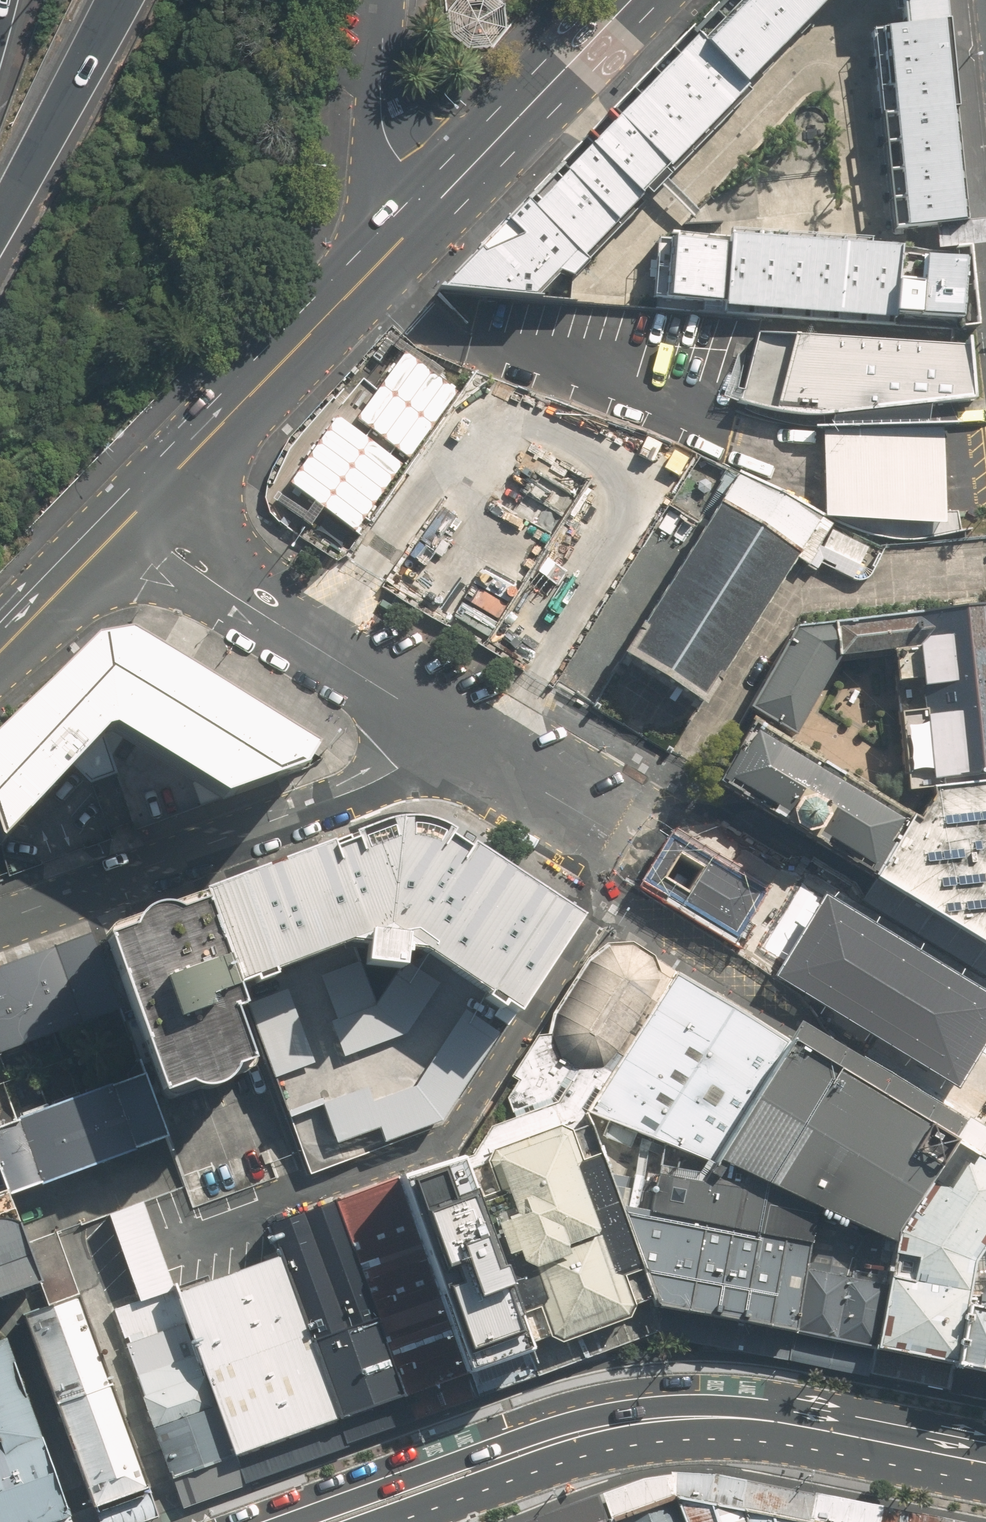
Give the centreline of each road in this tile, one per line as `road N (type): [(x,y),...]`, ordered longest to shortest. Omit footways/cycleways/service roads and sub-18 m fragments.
road 1 (residential): [(431,721),(358,788),(0,921)]
road 2 (secondary): [(874,1440),(748,1416),(646,1416),(411,1493)]
road 3 (secondary): [(128,519),(426,215)]
road 4 (residential): [(128,519),(431,721)]
road 5 (residential): [(507,766),(561,753),(634,796),(644,821),(623,859),(600,866),(522,820)]
road 6 (secondary): [(426,215),(632,0)]
road 7 (motorway): [(115,0),(0,216)]
road 8 (residential): [(426,215),(386,143),(389,0)]
road 9 (secondary): [(0,651),(128,519)]

